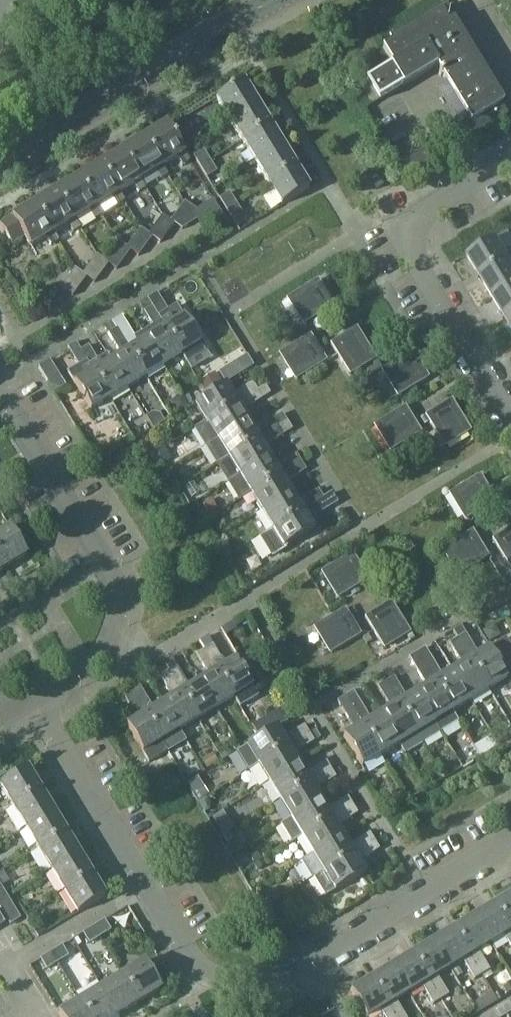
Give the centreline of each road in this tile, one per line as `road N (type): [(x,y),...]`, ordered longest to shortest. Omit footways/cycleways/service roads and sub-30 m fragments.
road 1 (residential): [(313,958),(265,983),(202,974),(46,706)]
road 2 (residential): [(46,706),(112,658),(126,627),(126,587),(0,397)]
road 3 (residential): [(510,414),(394,218),(510,152)]
road 4 (secondary): [(0,169),(288,0)]
road 5 (residential): [(313,958),(510,840)]

